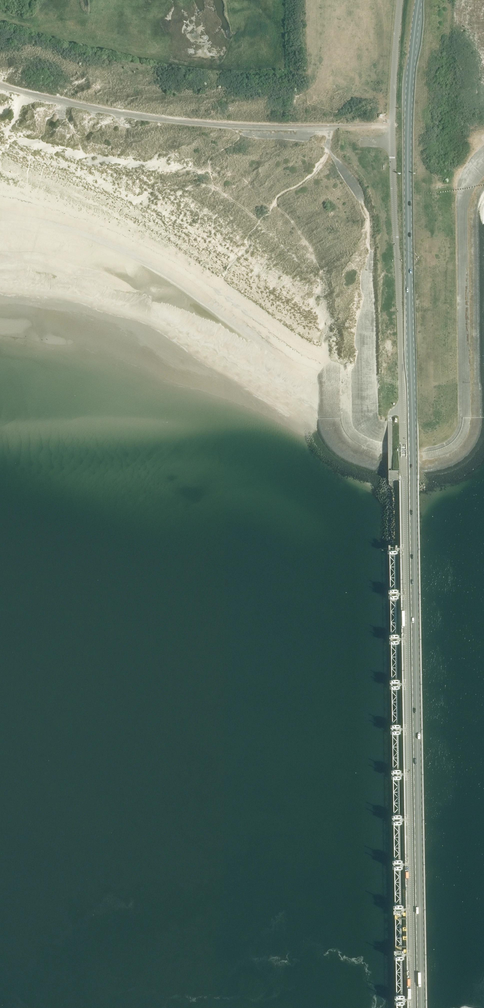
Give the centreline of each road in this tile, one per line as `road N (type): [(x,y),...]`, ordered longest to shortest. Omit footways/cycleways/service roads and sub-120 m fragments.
road 1 (unclassified): [(412,1007),(392,143),(400,0)]
road 2 (primary): [(422,1007),(408,197),(419,0)]

